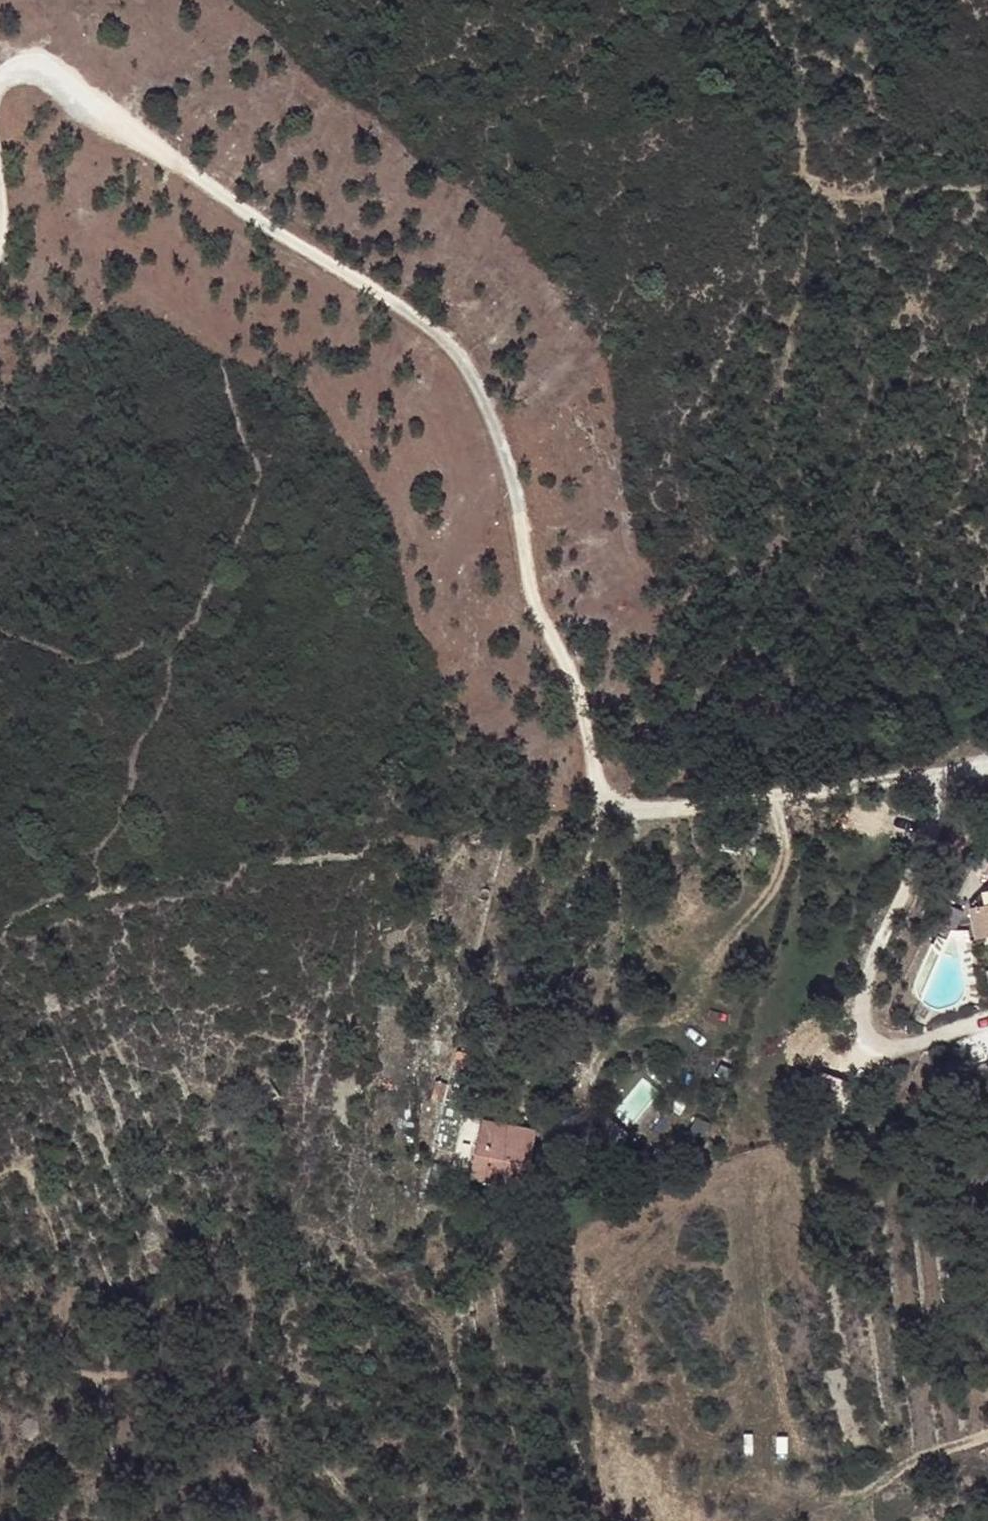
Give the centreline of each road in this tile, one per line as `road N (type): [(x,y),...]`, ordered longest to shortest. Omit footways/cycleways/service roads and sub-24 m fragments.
road 1 (unclassified): [(987,765),(668,810),(614,809),(572,681),(531,607),(503,459),(449,347),(309,250),(102,131),(46,83),(17,74),(0,85)]

